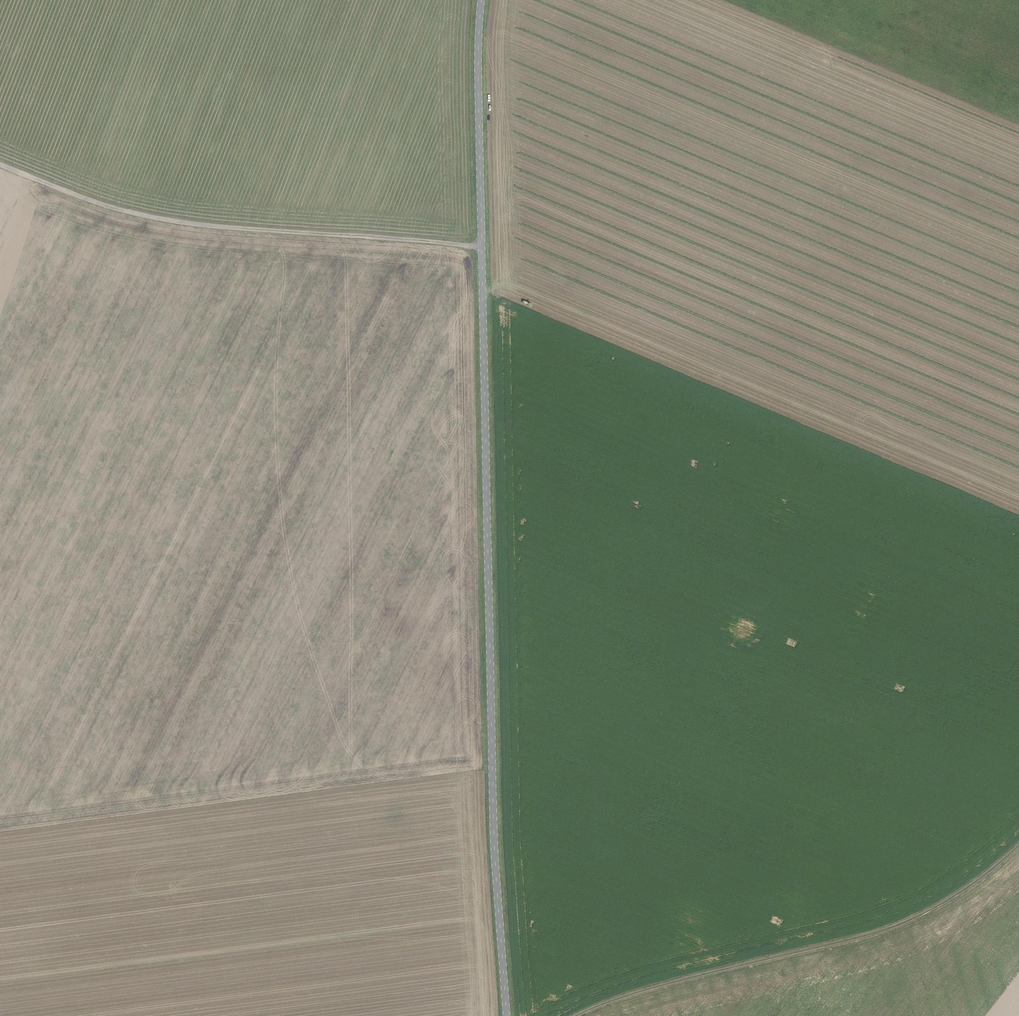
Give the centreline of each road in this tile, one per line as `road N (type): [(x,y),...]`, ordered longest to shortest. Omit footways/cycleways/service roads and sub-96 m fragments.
road 1 (secondary): [(503,1015),(490,809),(478,0)]
road 2 (track): [(478,241),(139,222),(0,165)]
road 3 (track): [(574,1015),(886,930),(976,885),(1018,844)]

